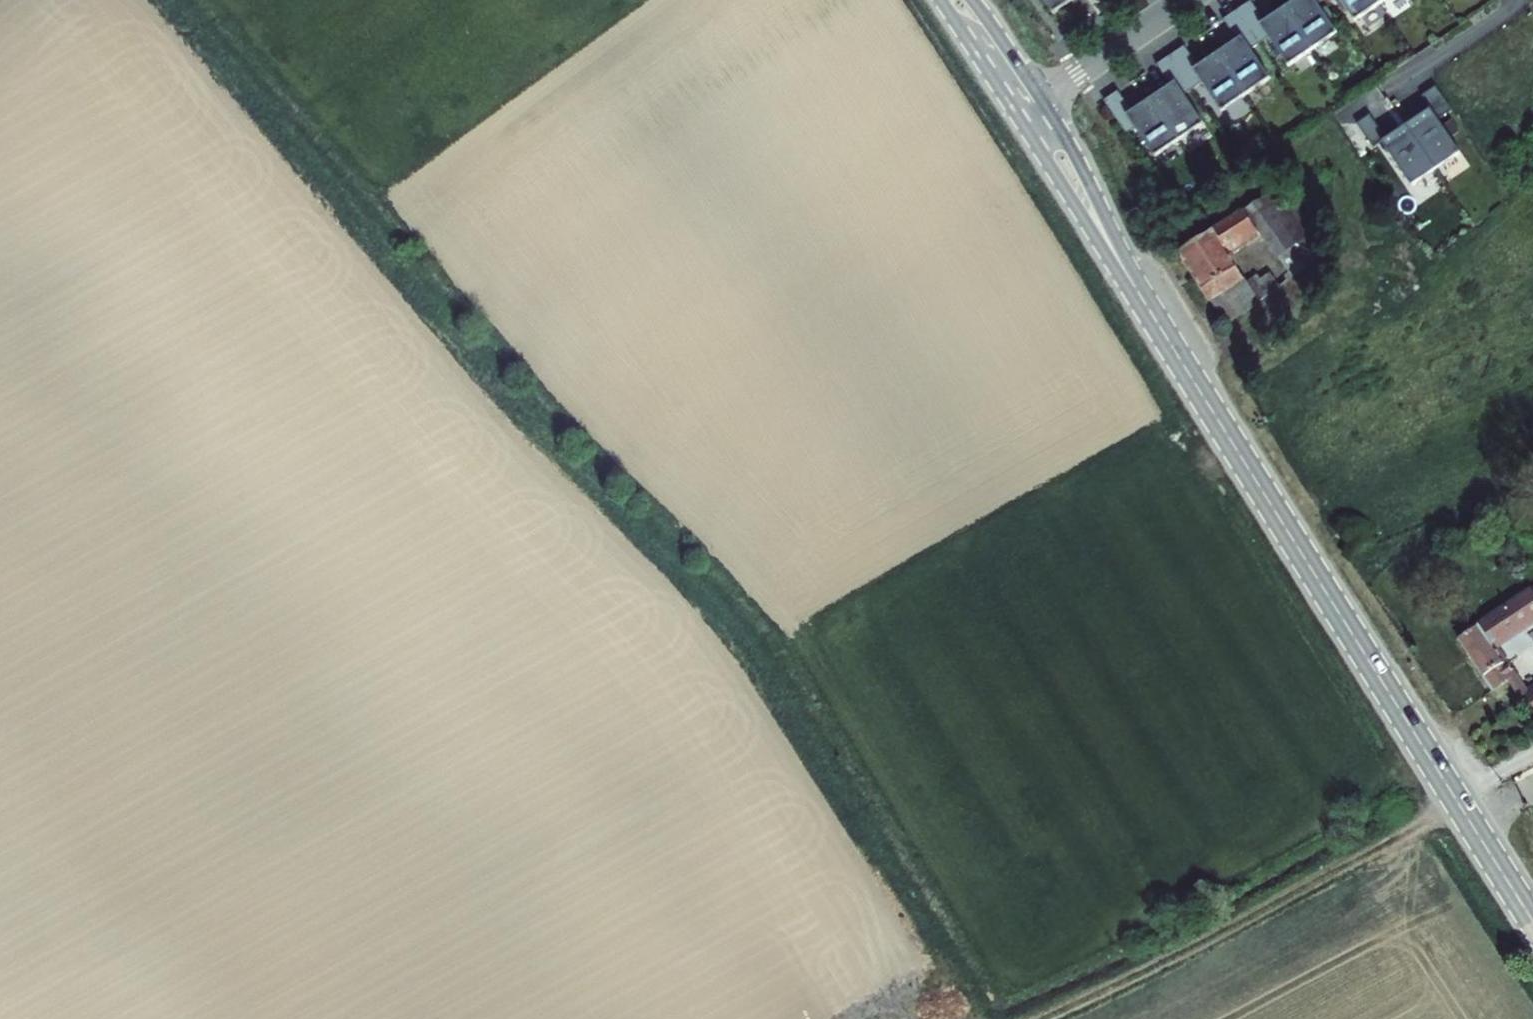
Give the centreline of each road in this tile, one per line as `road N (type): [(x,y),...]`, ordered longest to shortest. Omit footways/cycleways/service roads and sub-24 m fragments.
road 1 (secondary): [(1155,319),(1532,921)]
road 2 (secondary): [(1155,319),(1041,96)]
road 3 (secondary): [(1017,112),(1155,319)]
road 4 (residential): [(1041,96),(1184,0)]
road 5 (secondary): [(943,0),(1017,112)]

